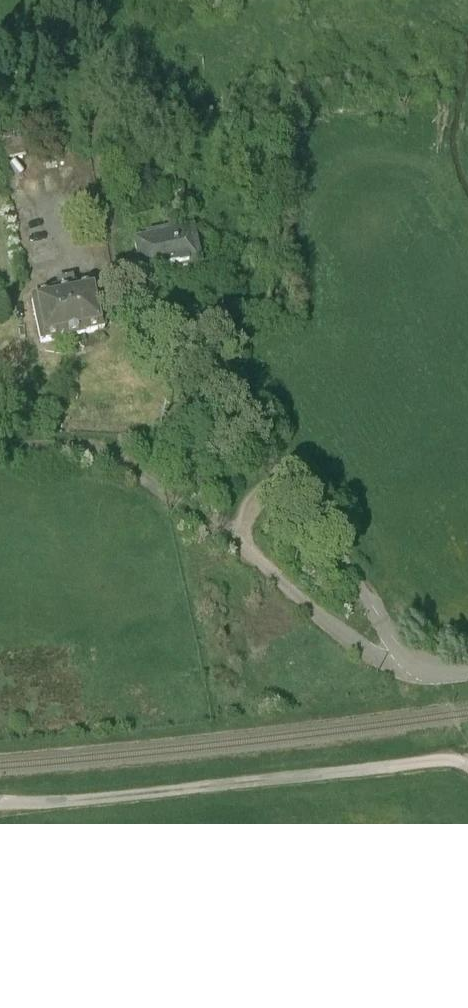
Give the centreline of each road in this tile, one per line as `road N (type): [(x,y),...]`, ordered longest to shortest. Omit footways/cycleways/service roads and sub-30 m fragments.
road 1 (residential): [(102,149),(127,290),(285,477),(399,647),(414,664),(467,672)]
road 2 (track): [(467,769),(419,761),(0,803)]
road 3 (track): [(101,0),(102,149)]

